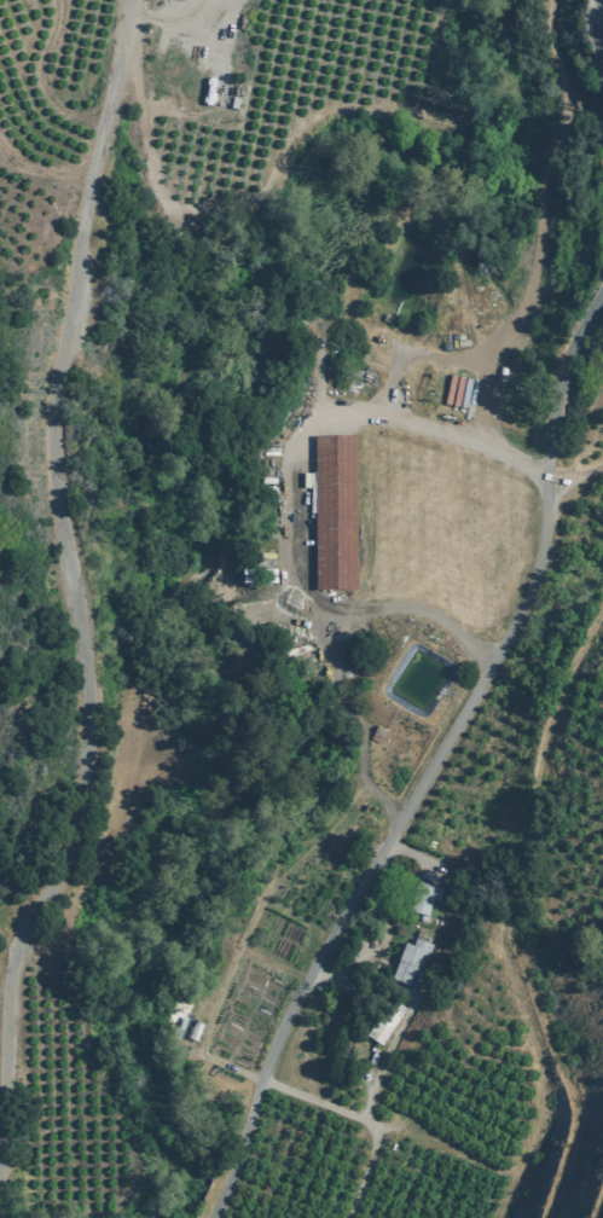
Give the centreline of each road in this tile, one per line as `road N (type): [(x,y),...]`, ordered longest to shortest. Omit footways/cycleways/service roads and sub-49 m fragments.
road 1 (residential): [(0,1138),(15,944),(64,868),(81,824),(87,678),(53,469),(52,406),(136,0)]
road 2 (residential): [(217,1217),(282,1027),(532,587),(547,529),(556,405),(568,353),(602,280)]

